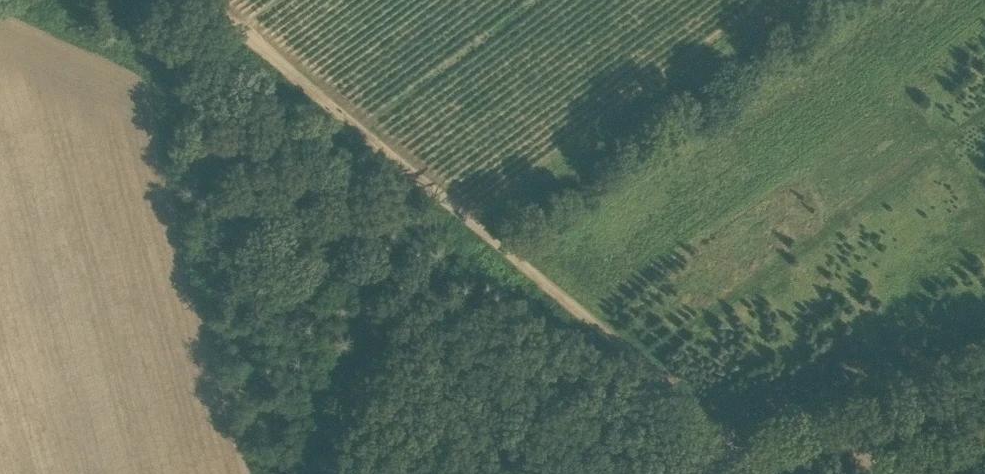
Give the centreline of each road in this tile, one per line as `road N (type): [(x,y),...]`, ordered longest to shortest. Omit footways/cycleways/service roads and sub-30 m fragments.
road 1 (track): [(737,462),(694,402),(483,240),(199,0)]
road 2 (unclassified): [(691,473),(984,393)]

